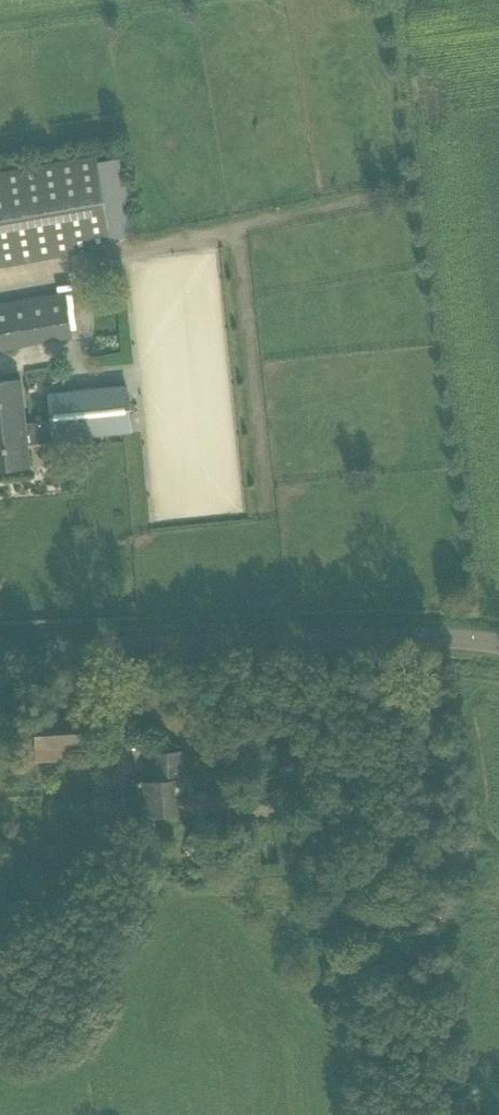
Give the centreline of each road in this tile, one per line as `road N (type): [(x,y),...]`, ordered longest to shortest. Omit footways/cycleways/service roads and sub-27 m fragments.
road 1 (unclassified): [(498,643),(0,647)]

